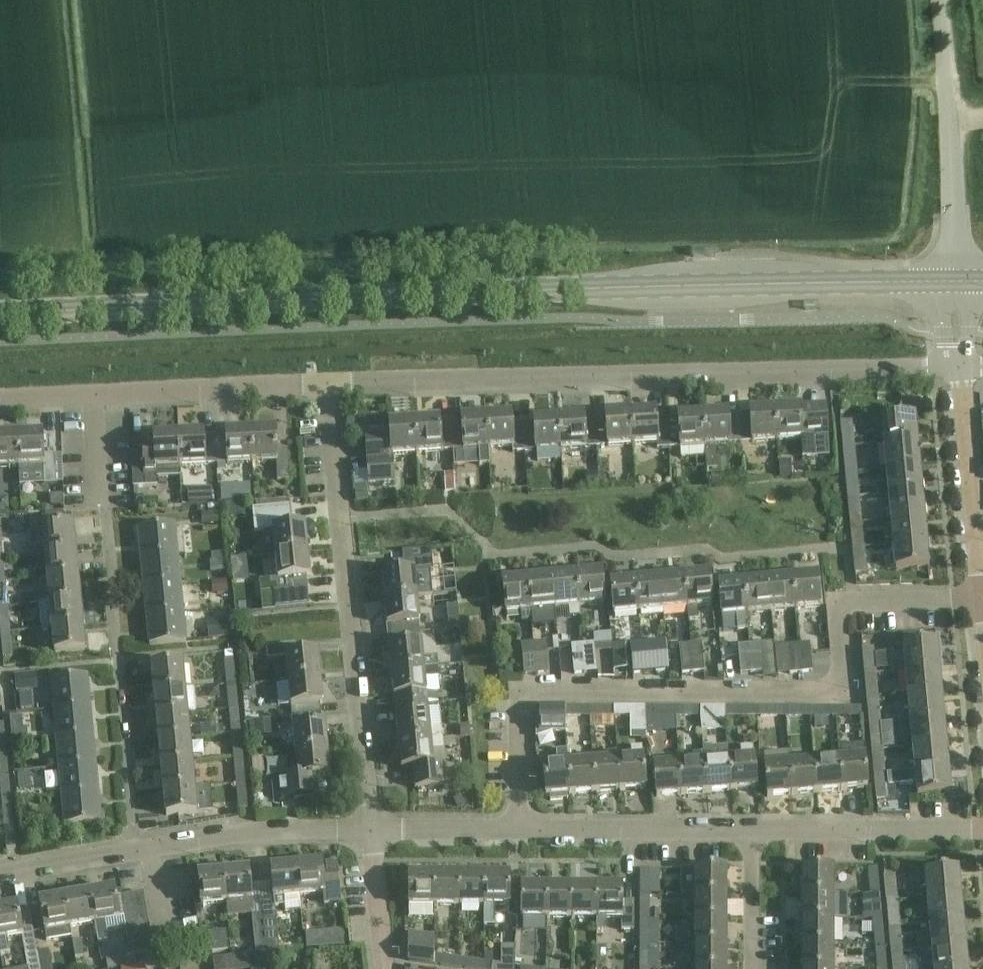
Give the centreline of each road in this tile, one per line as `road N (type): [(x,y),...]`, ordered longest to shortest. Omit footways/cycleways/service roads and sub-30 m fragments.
road 1 (secondary): [(0,314),(955,281)]
road 2 (residential): [(518,830),(518,724),(539,691),(813,695),(835,689),(841,676),(840,615),(849,605),(981,598)]
road 3 (residential): [(328,381),(958,365)]
road 4 (residential): [(518,830),(982,830)]
road 5 (residential): [(370,833),(328,381)]
road 6 (unclassified): [(942,0),(955,281)]
road 7 (residential): [(92,393),(328,381)]
road 8 (residential): [(981,598),(958,365)]
road 9 (residential): [(151,852),(251,833),(370,833)]
road 10 (residential): [(0,877),(151,852)]
road 11 (residential): [(370,833),(518,830)]
road 12 (residential): [(381,968),(370,833)]

